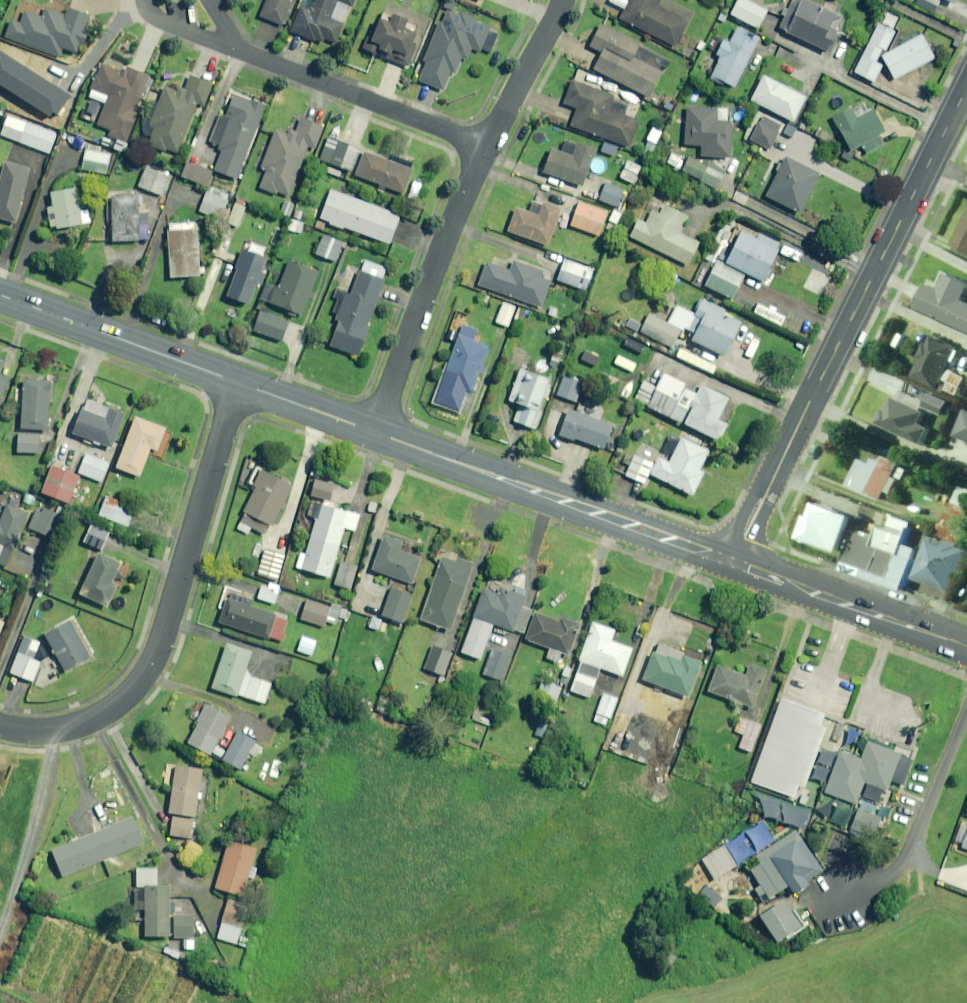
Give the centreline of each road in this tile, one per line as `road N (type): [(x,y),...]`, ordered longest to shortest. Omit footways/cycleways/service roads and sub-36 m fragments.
road 1 (tertiary): [(738,559),(966,90)]
road 2 (residential): [(0,723),(35,731),(99,716),(131,690),(159,651),(238,382)]
road 3 (tertiary): [(374,432),(738,559)]
road 4 (residential): [(374,432),(484,147)]
road 5 (residential): [(235,50),(484,147)]
road 6 (tertiary): [(0,296),(238,382)]
road 7 (secondary): [(738,559),(966,646)]
road 8 (track): [(49,730),(0,908)]
road 9 (residential): [(484,147),(561,0)]
road 10 (tertiary): [(238,382),(374,432)]

